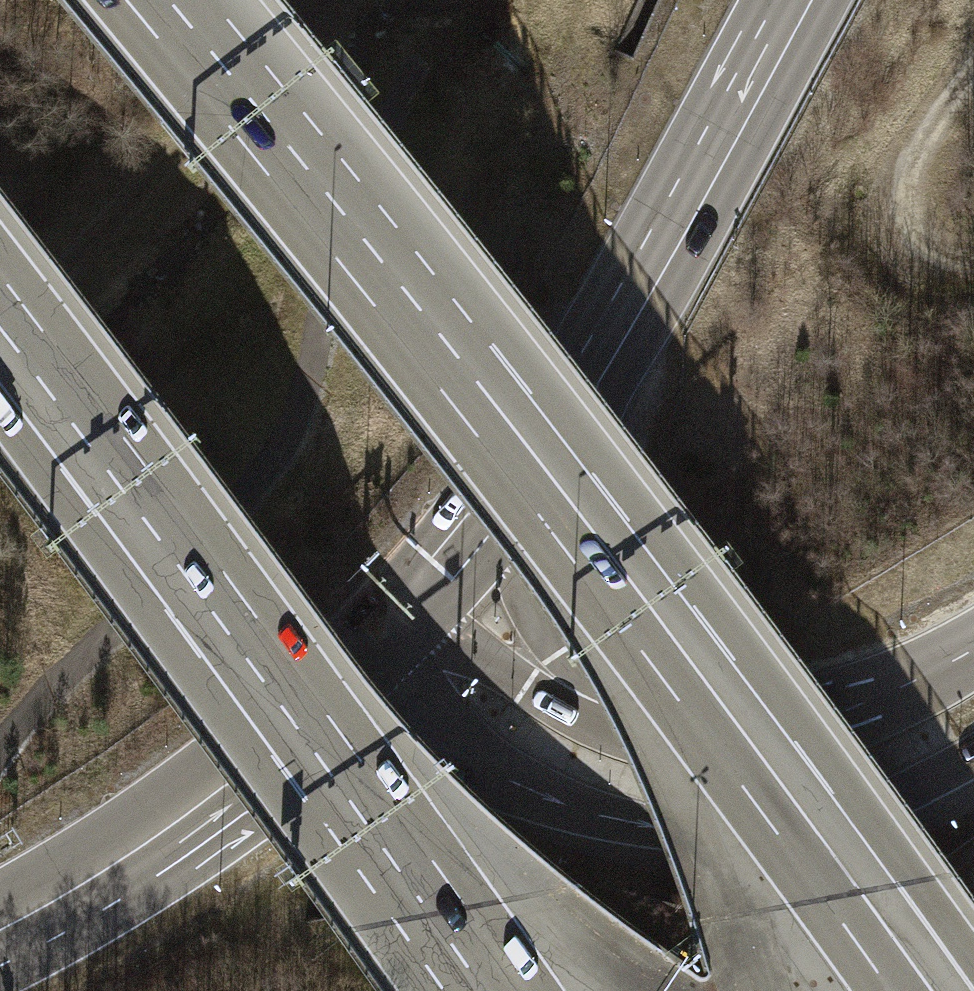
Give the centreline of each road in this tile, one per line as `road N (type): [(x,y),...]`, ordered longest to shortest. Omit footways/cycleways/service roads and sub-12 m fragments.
road 1 (motorway): [(743,752),(502,417),(154,0)]
road 2 (motorway): [(0,294),(498,990)]
road 3 (track): [(0,740),(281,448),(318,352),(326,232),(387,101),(441,44)]
road 4 (secondary): [(507,485),(595,358),(794,0)]
road 5 (track): [(0,324),(64,272),(332,0)]
road 6 (motorway): [(973,649),(899,690),(798,720),(710,726),(623,716)]
road 7 (motorway): [(483,773),(653,828),(716,835),(810,826)]
road 8 (secondary): [(0,938),(112,880),(269,768)]
road 9 (motorway): [(897,990),(743,752)]
road 10 (motorway): [(623,716),(586,686),(536,609),(509,523),(507,485)]
road 11 (track): [(973,254),(911,232),(903,197),(910,153),(973,73)]
road 12 (motorway): [(623,716),(528,685),(402,628)]
road 13 (motorway): [(966,990),(810,826)]
road 14 (motorway): [(269,768),(392,759),(483,773)]
road 15 (secondary): [(269,768),(329,714),(402,628)]
road 16 (secondary): [(402,628),(507,485)]
road 17 (motorway): [(810,826),(886,807),(973,764)]
road 18 (motorway): [(402,628),(425,697),(483,773)]

